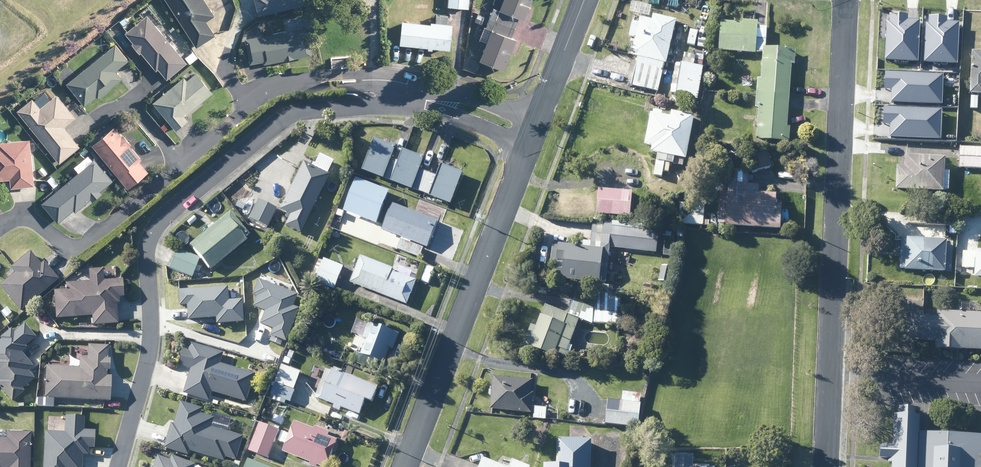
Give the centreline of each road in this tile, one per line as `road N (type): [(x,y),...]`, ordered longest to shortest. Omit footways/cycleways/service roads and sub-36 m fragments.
road 1 (residential): [(119,466),(149,361),(147,256),(164,218),(282,120),(310,110),(412,105)]
road 2 (residential): [(0,223),(34,214),(66,251),(76,251),(279,88),(380,80),(401,84),(412,105)]
road 3 (residential): [(825,466),(845,0)]
road 4 (residential): [(406,466),(536,130)]
road 5 (residential): [(536,130),(588,0)]
road 6 (residential): [(412,105),(457,107),(536,130)]

